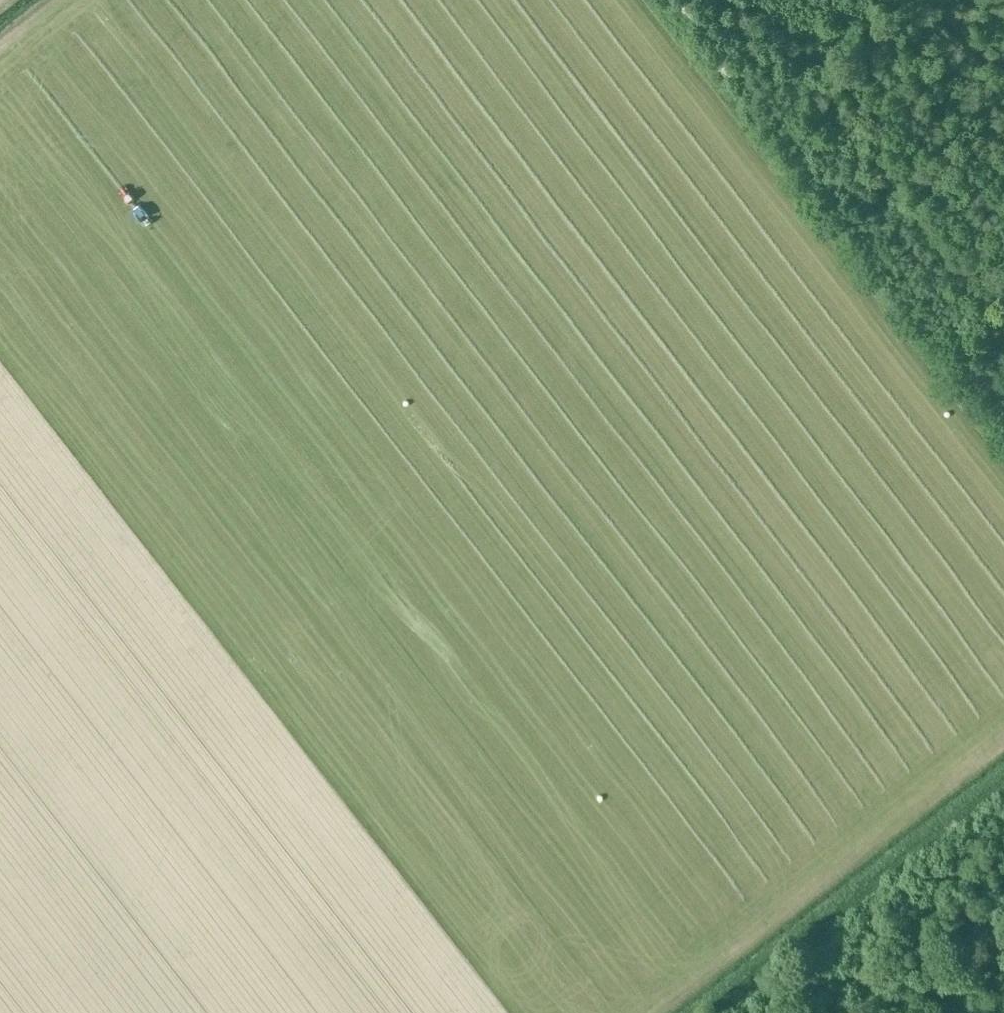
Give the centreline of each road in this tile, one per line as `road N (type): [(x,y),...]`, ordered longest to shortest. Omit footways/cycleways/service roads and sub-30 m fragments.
road 1 (track): [(713,1012),(1003,781)]
road 2 (track): [(890,0),(753,100)]

